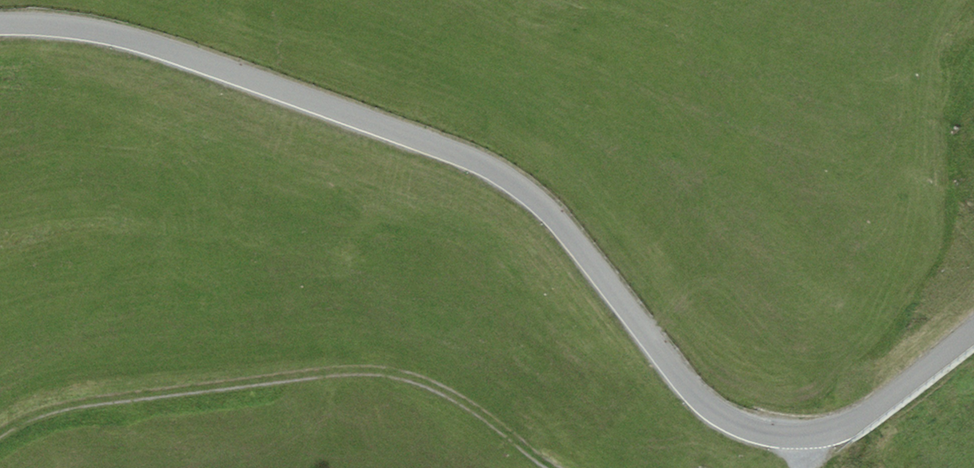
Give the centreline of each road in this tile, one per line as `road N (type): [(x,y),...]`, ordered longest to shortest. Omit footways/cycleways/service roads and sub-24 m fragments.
road 1 (unclassified): [(973,331),(846,427),(805,436),(755,432),(700,401),(549,212),(482,164),(131,38),(0,24)]
road 2 (track): [(0,434),(68,405),(387,373),(455,398),(553,467)]

